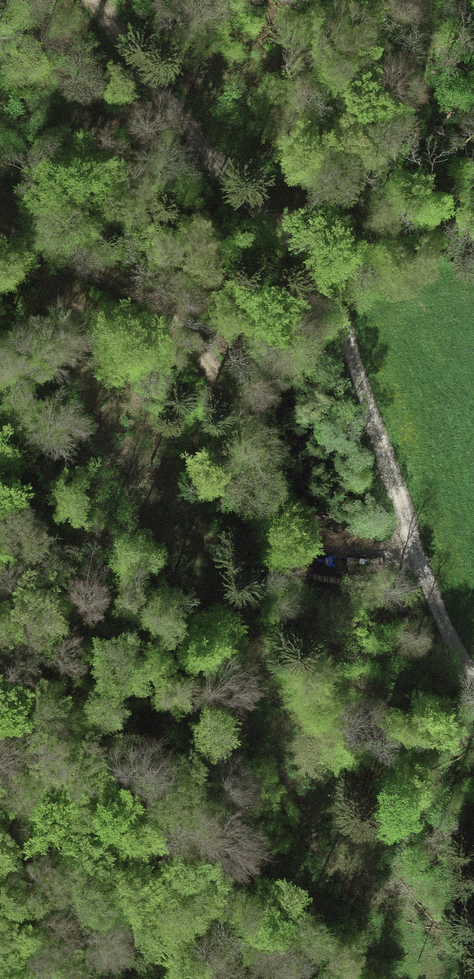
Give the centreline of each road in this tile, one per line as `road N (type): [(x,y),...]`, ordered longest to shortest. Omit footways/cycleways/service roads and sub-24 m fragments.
road 1 (track): [(473,679),(401,550),(331,286),(214,166),(92,0)]
road 2 (track): [(401,550),(343,560),(317,552),(276,501),(249,426),(178,332),(142,303),(0,225)]

